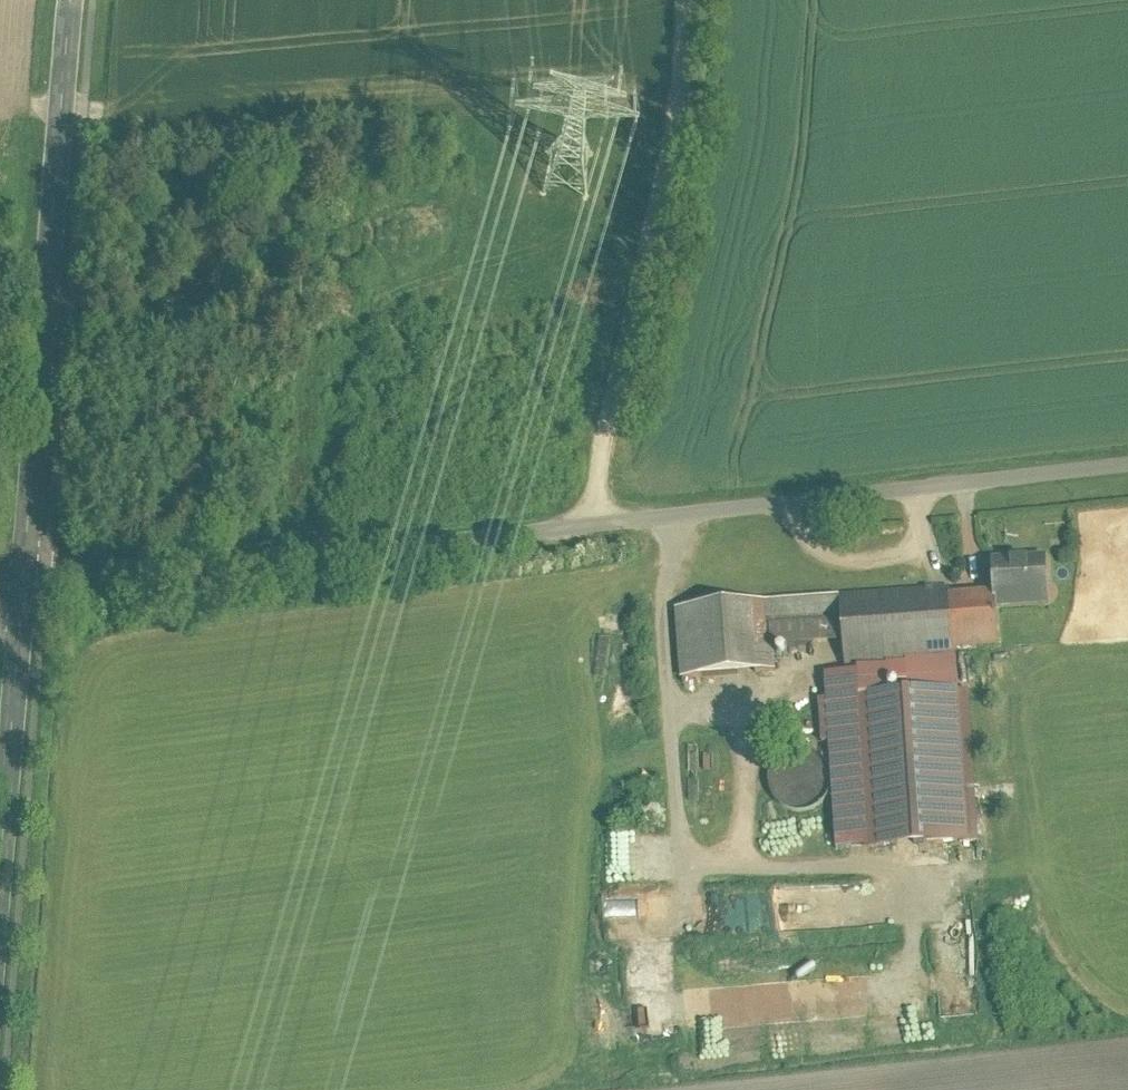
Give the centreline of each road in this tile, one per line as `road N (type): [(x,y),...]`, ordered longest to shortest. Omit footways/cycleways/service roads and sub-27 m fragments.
road 1 (unclassified): [(14,590),(1127,465)]
road 2 (tertiary): [(14,590),(65,0)]
road 3 (track): [(599,524),(608,405),(683,105),(691,0)]
road 4 (tertiary): [(0,778),(14,590)]

